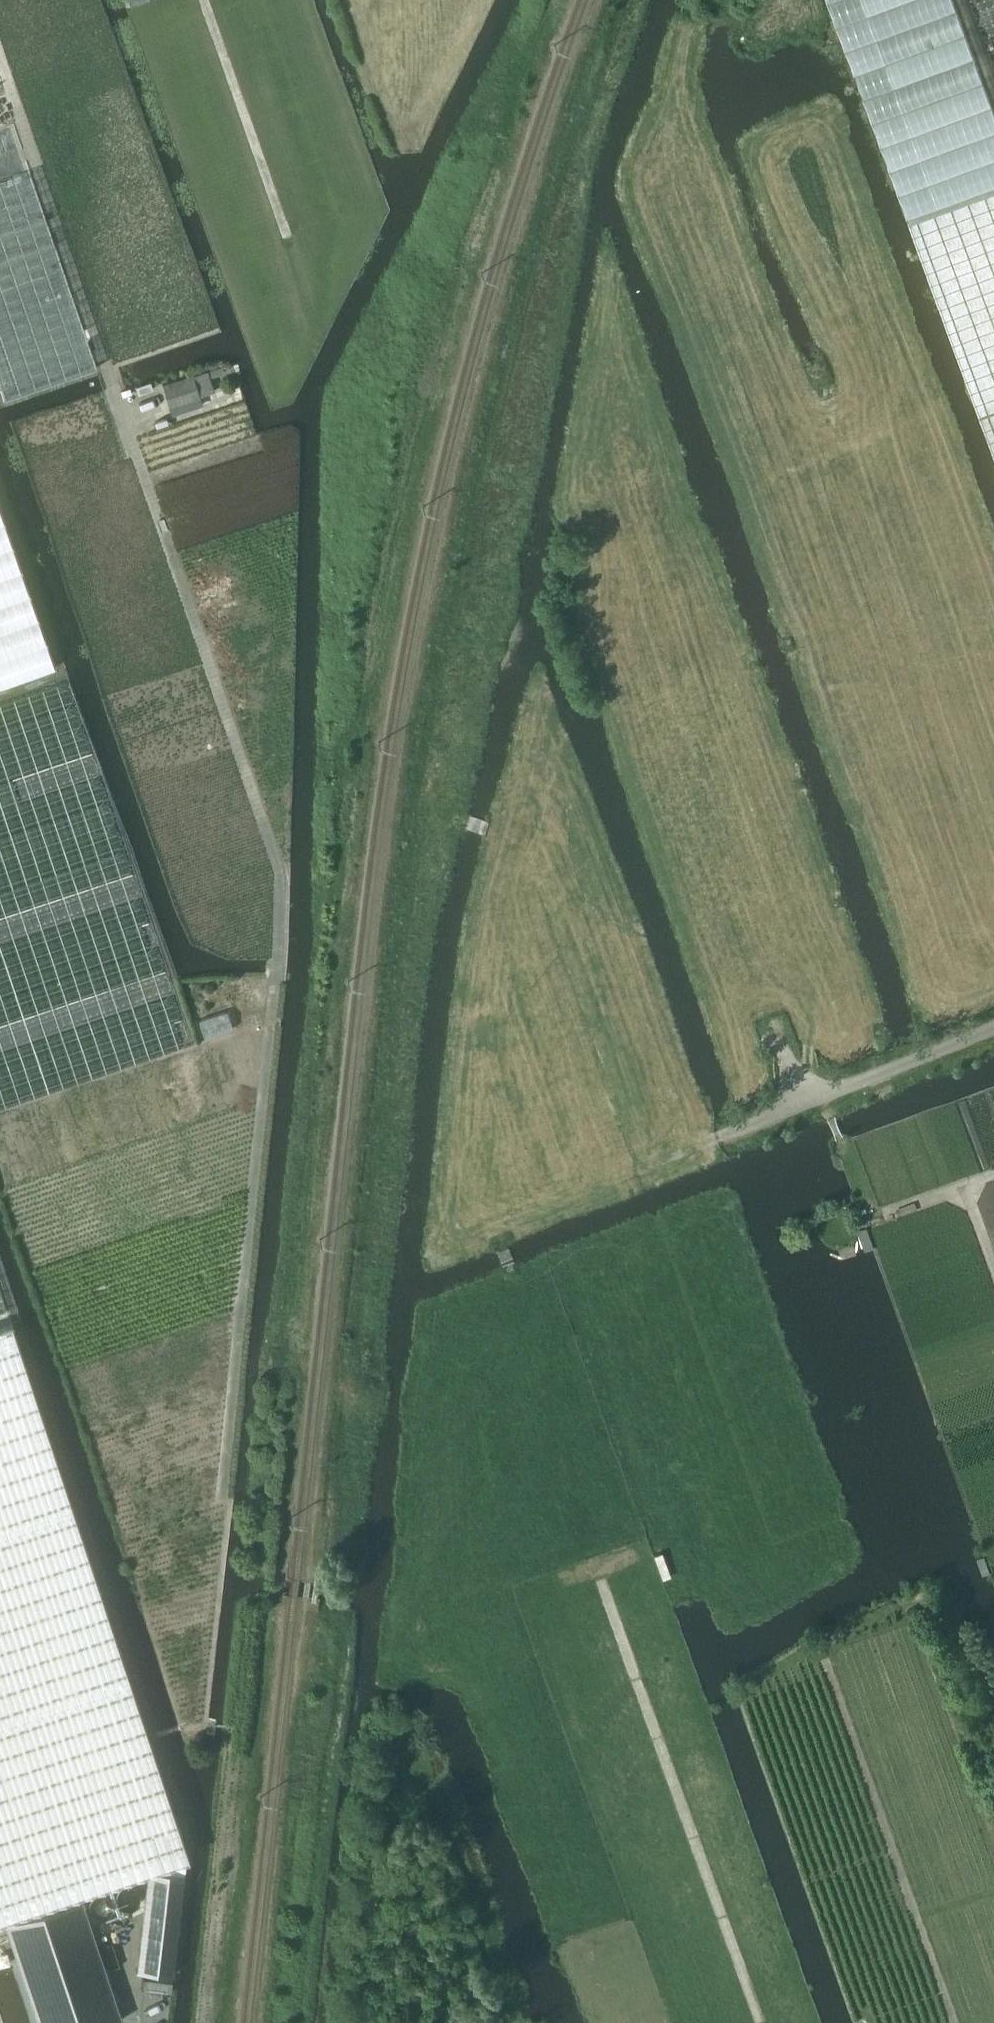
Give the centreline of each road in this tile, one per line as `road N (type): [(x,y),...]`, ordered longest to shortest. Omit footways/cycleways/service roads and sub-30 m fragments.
road 1 (track): [(220,1500),(282,869),(17,116)]
road 2 (track): [(955,2022),(832,1663)]
road 3 (unclassified): [(993,1032),(733,1133)]

